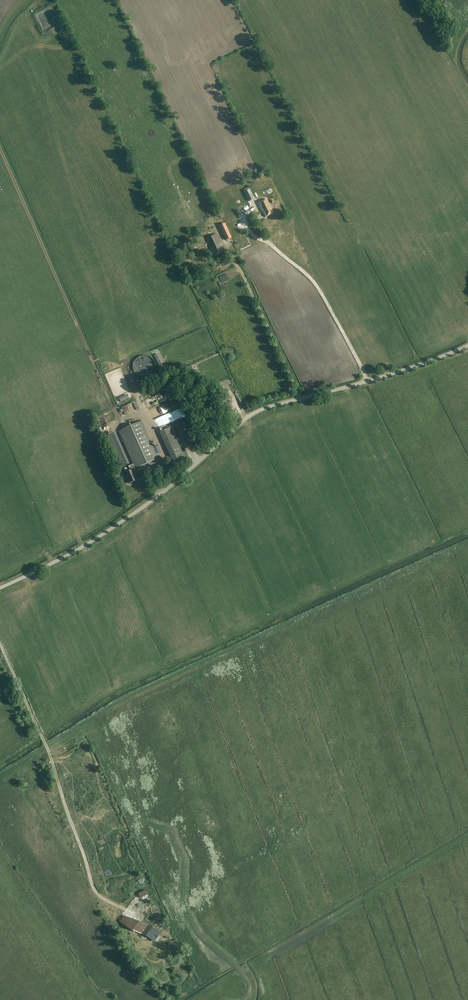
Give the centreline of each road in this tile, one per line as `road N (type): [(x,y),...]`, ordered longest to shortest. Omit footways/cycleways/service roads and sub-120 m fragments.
road 1 (unclassified): [(0,588),(125,520),(254,413),(467,346)]
road 2 (track): [(0,644),(50,755),(92,887),(131,911)]
road 3 (track): [(366,381),(319,289),(243,218)]
road 4 (track): [(300,399),(225,244)]

